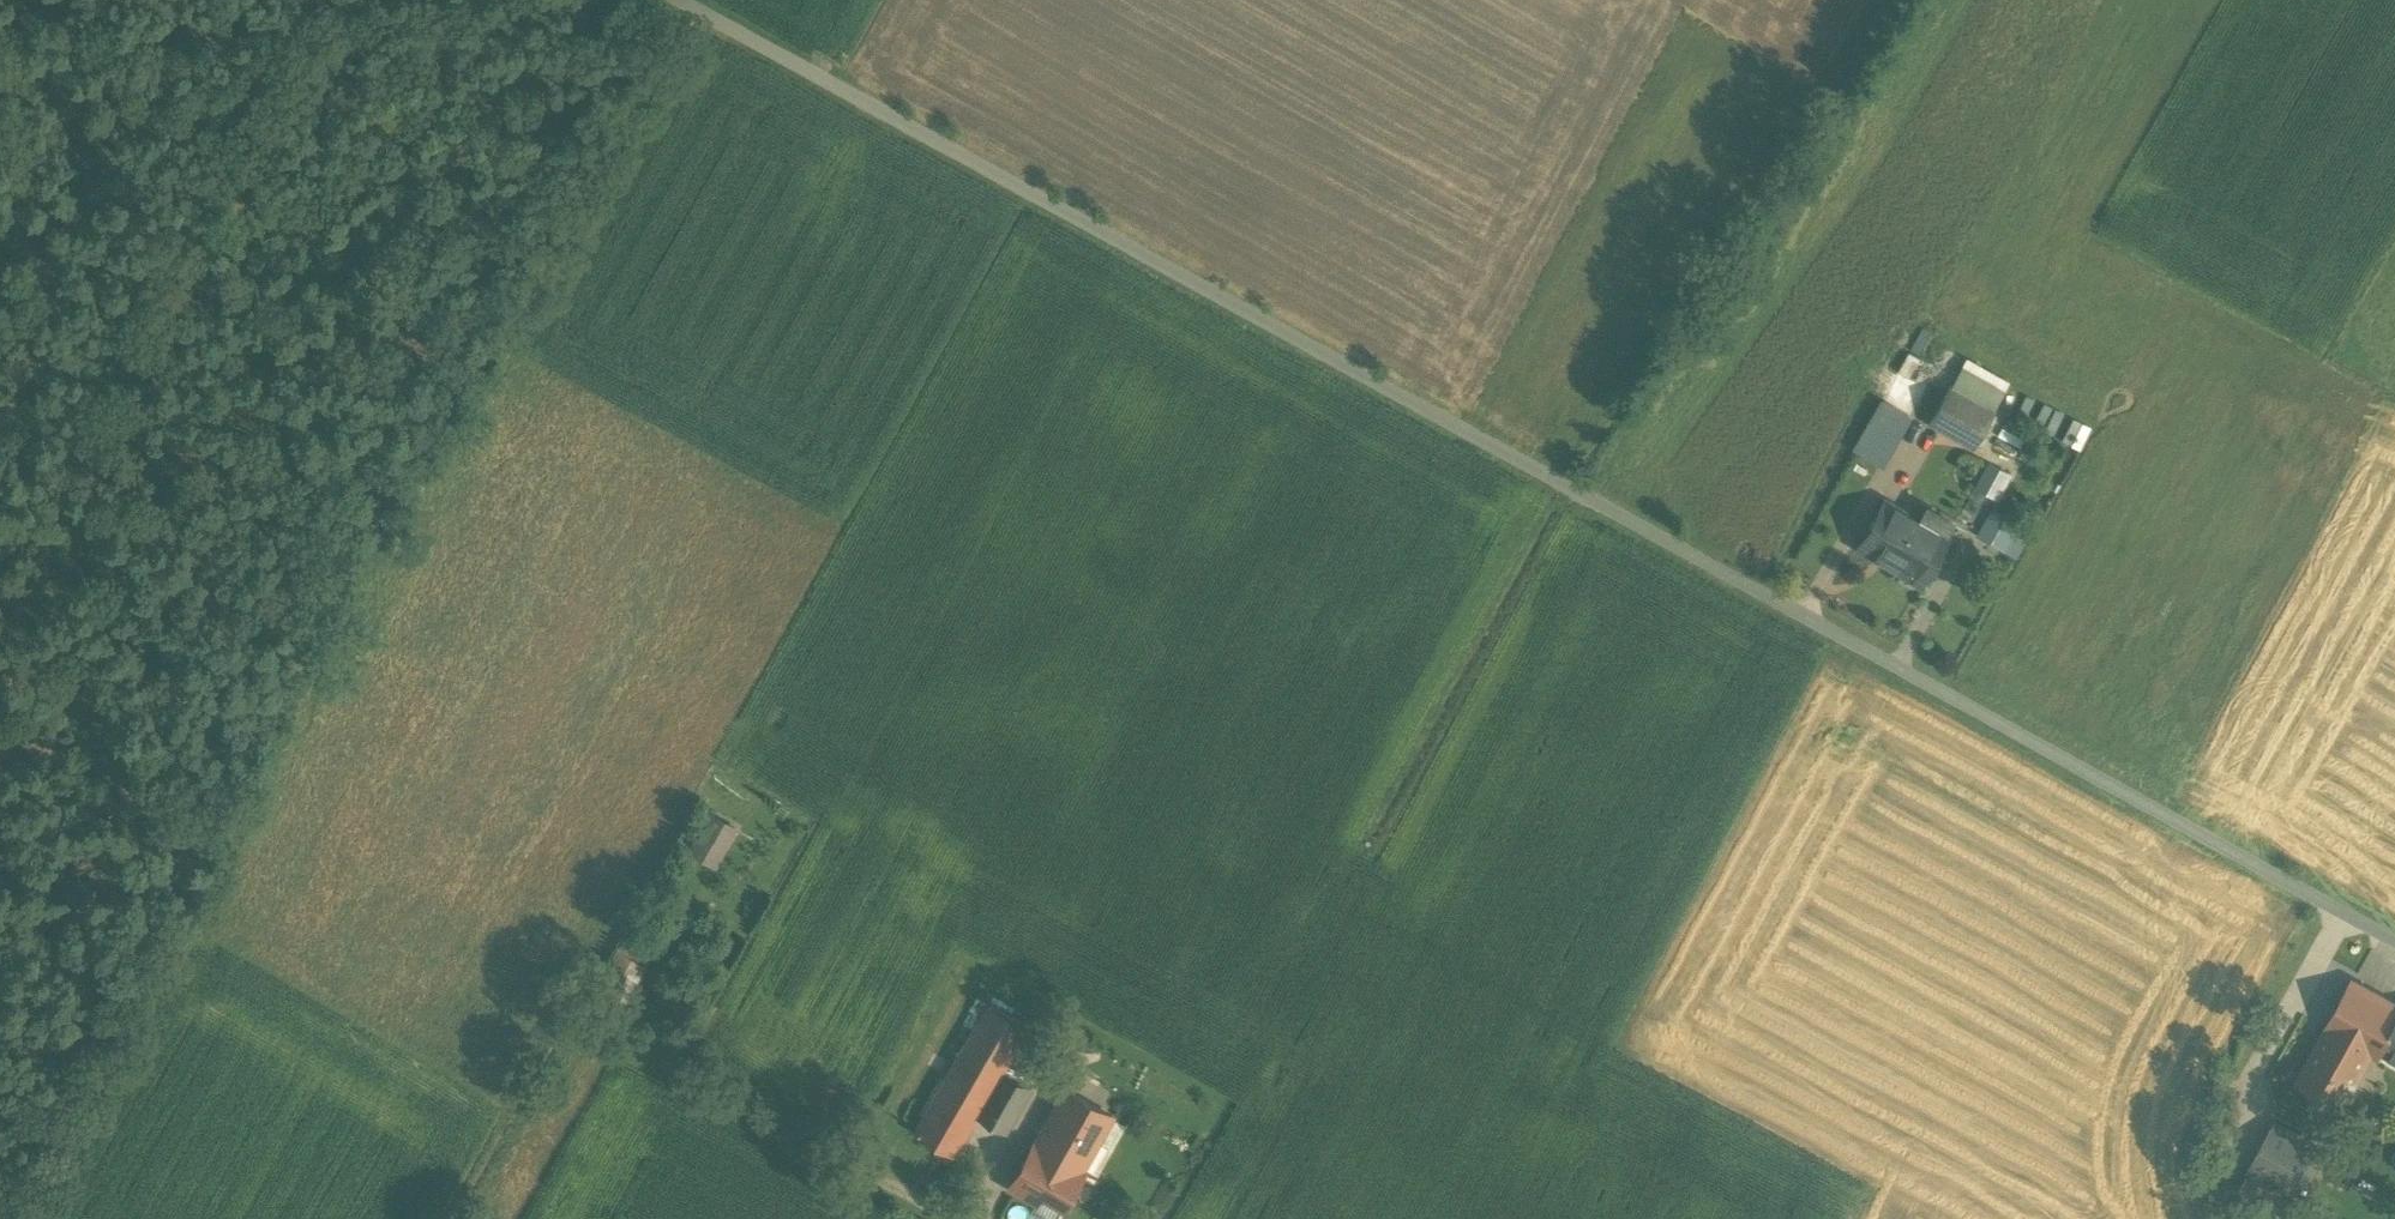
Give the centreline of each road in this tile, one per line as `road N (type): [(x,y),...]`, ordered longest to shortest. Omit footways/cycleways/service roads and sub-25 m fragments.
road 1 (residential): [(2394,940),(699,0)]
road 2 (track): [(950,1218),(644,1051)]

